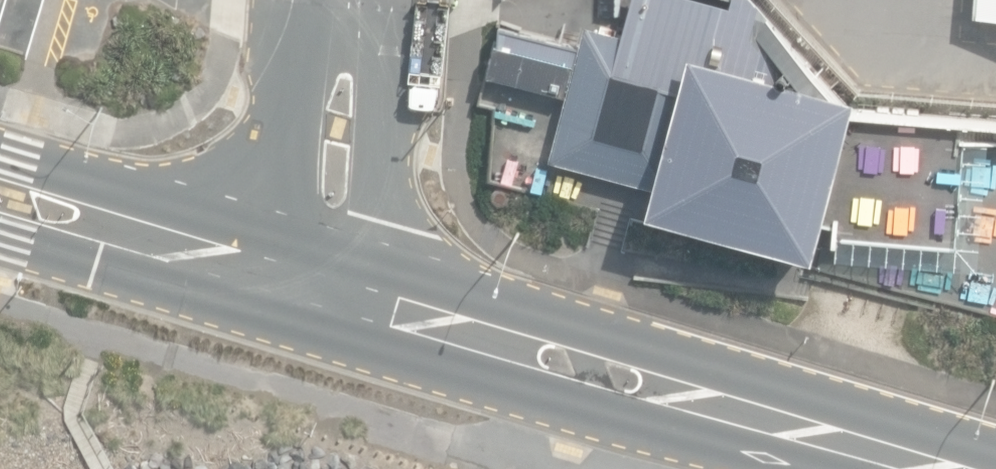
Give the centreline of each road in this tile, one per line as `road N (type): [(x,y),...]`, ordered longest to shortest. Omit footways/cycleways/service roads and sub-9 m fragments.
road 1 (secondary): [(933,468),(308,290)]
road 2 (secondary): [(308,290),(0,199)]
road 3 (unclassified): [(352,0),(335,211),(308,290)]

